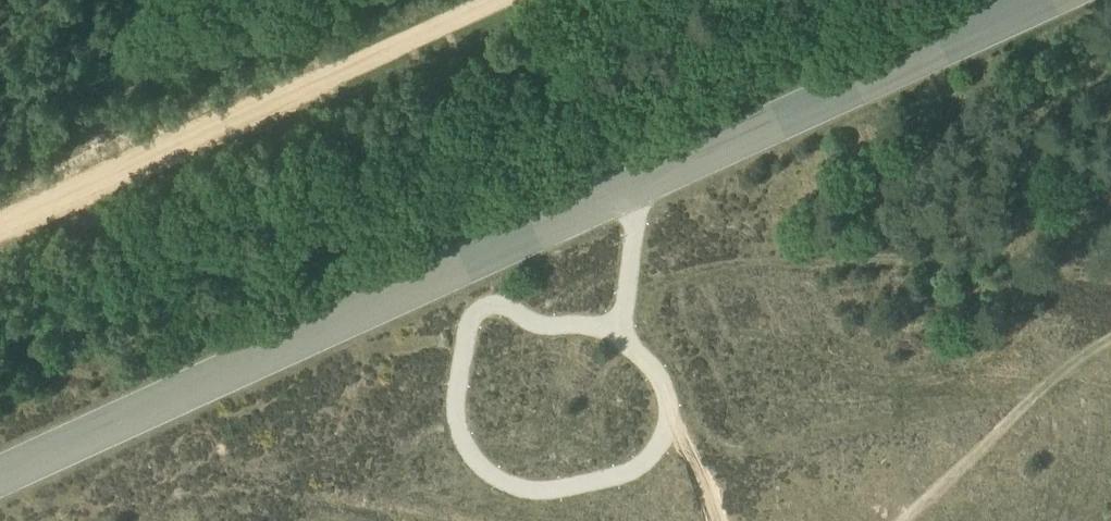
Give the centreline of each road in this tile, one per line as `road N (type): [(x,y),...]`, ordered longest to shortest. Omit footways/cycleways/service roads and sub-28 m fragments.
road 1 (track): [(497,0),(0,222)]

